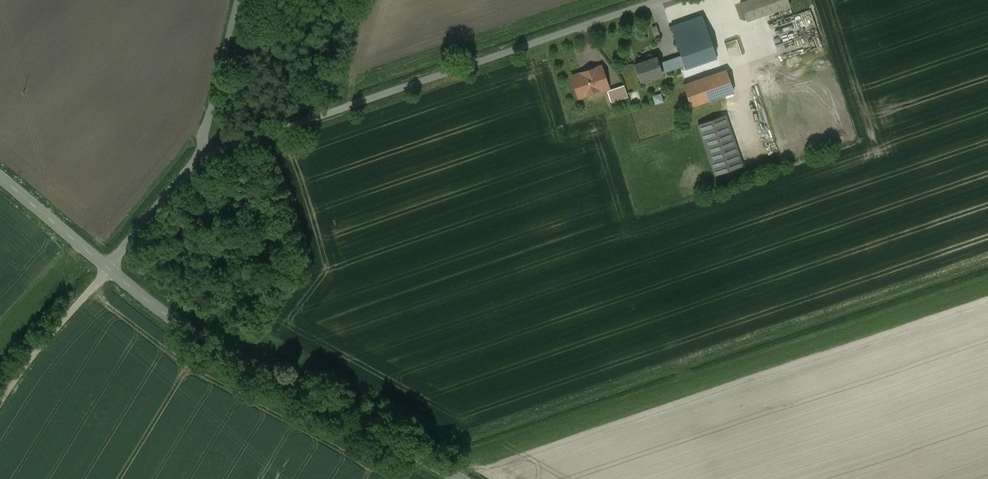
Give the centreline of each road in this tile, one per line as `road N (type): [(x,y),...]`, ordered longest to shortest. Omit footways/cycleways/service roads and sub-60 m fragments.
road 1 (unclassified): [(201,156),(661,0)]
road 2 (tertiary): [(109,269),(190,330),(460,478)]
road 3 (unclassified): [(0,405),(109,269)]
road 4 (unclassified): [(201,156),(238,0)]
road 5 (unclassified): [(109,269),(201,156)]
road 6 (tertiary): [(0,176),(109,269)]

